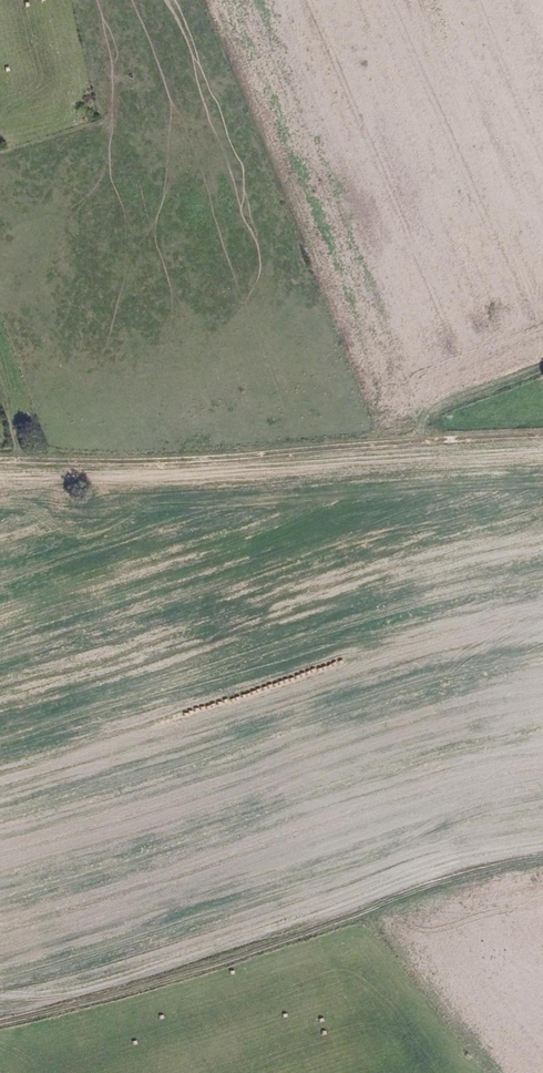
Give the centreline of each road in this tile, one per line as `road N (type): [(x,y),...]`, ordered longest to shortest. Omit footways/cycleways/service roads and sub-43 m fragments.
road 1 (track): [(0,1016),(468,867),(542,854)]
road 2 (track): [(0,464),(542,442)]

